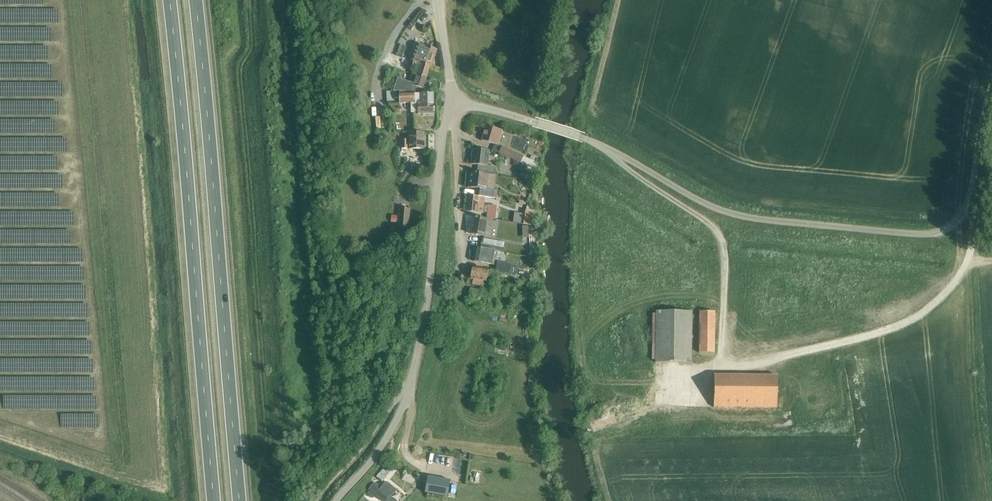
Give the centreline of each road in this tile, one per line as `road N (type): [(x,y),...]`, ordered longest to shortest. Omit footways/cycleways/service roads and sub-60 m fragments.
road 1 (unclassified): [(580,137),(747,219),(930,233),(955,224),(969,200),(991,85)]
road 2 (trunk): [(169,0),(214,500)]
road 3 (trunk): [(239,500),(195,0)]
road 4 (residential): [(338,500),(386,440),(411,382),(451,103)]
road 5 (residential): [(464,286),(451,103)]

